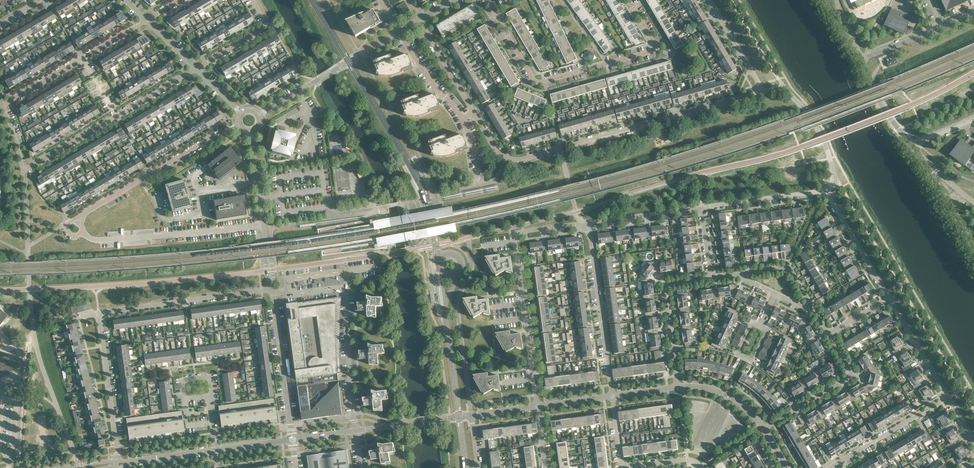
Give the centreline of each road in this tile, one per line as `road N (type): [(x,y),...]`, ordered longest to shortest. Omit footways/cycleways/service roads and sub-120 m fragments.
road 1 (residential): [(146,21),(3,106),(24,172),(195,69)]
road 2 (residential): [(474,114),(494,149),(518,161),(756,94)]
road 3 (residential): [(628,0),(655,50),(540,83),(487,0)]
road 4 (residential): [(583,224),(515,238),(537,406)]
road 5 (residential): [(273,298),(346,288),(356,431)]
road 6 (residential): [(583,224),(612,396)]
road 7 (residential): [(239,125),(88,212)]
road 8 (residential): [(272,290),(101,315)]
road 9 (unclassified): [(259,115),(399,33)]
road 10 (unclassified): [(251,132),(272,290)]
road 11 (residential): [(764,430),(849,378),(828,335)]
road 12 (residential): [(710,278),(664,290),(677,388)]
road 13 (unclassified): [(273,298),(293,440)]
road 14 (residential): [(101,315),(118,453)]
road 15 (residential): [(831,467),(948,399)]
road 16 (residential): [(890,301),(825,192)]
road 17 (residential): [(825,192),(702,209)]

